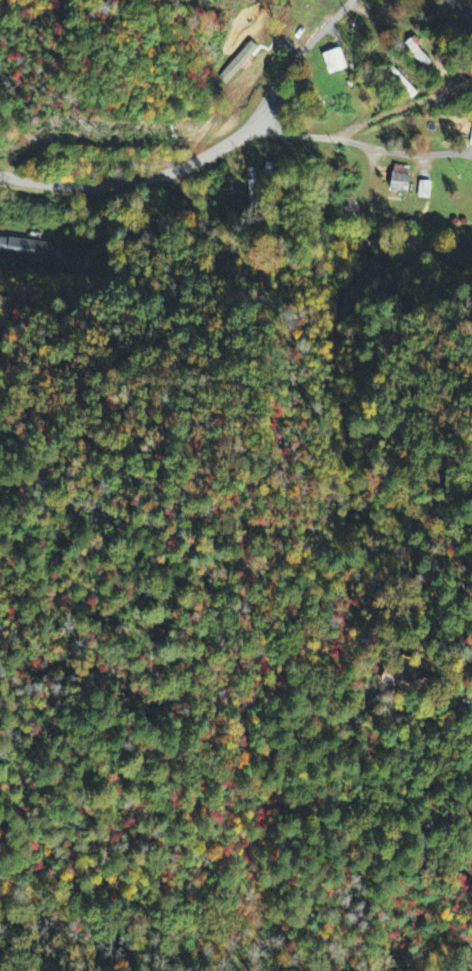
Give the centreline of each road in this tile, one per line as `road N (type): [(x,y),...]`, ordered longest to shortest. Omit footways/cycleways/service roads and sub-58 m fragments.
road 1 (tertiary): [(0,176),(72,186),(132,181),(184,168),(250,129)]
road 2 (residential): [(471,948),(401,953),(285,934),(258,946),(248,970)]

